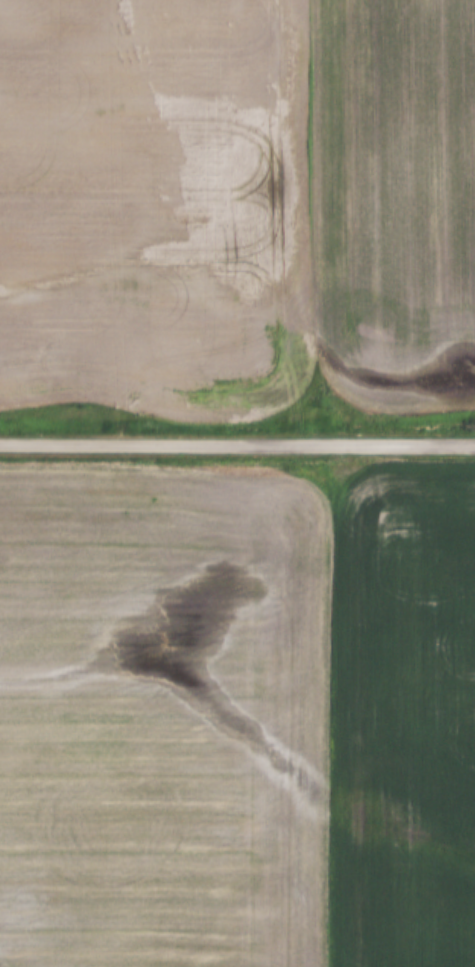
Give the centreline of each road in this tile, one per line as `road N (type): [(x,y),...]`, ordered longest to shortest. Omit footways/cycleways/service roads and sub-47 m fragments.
road 1 (track): [(474,447),(0,446)]

